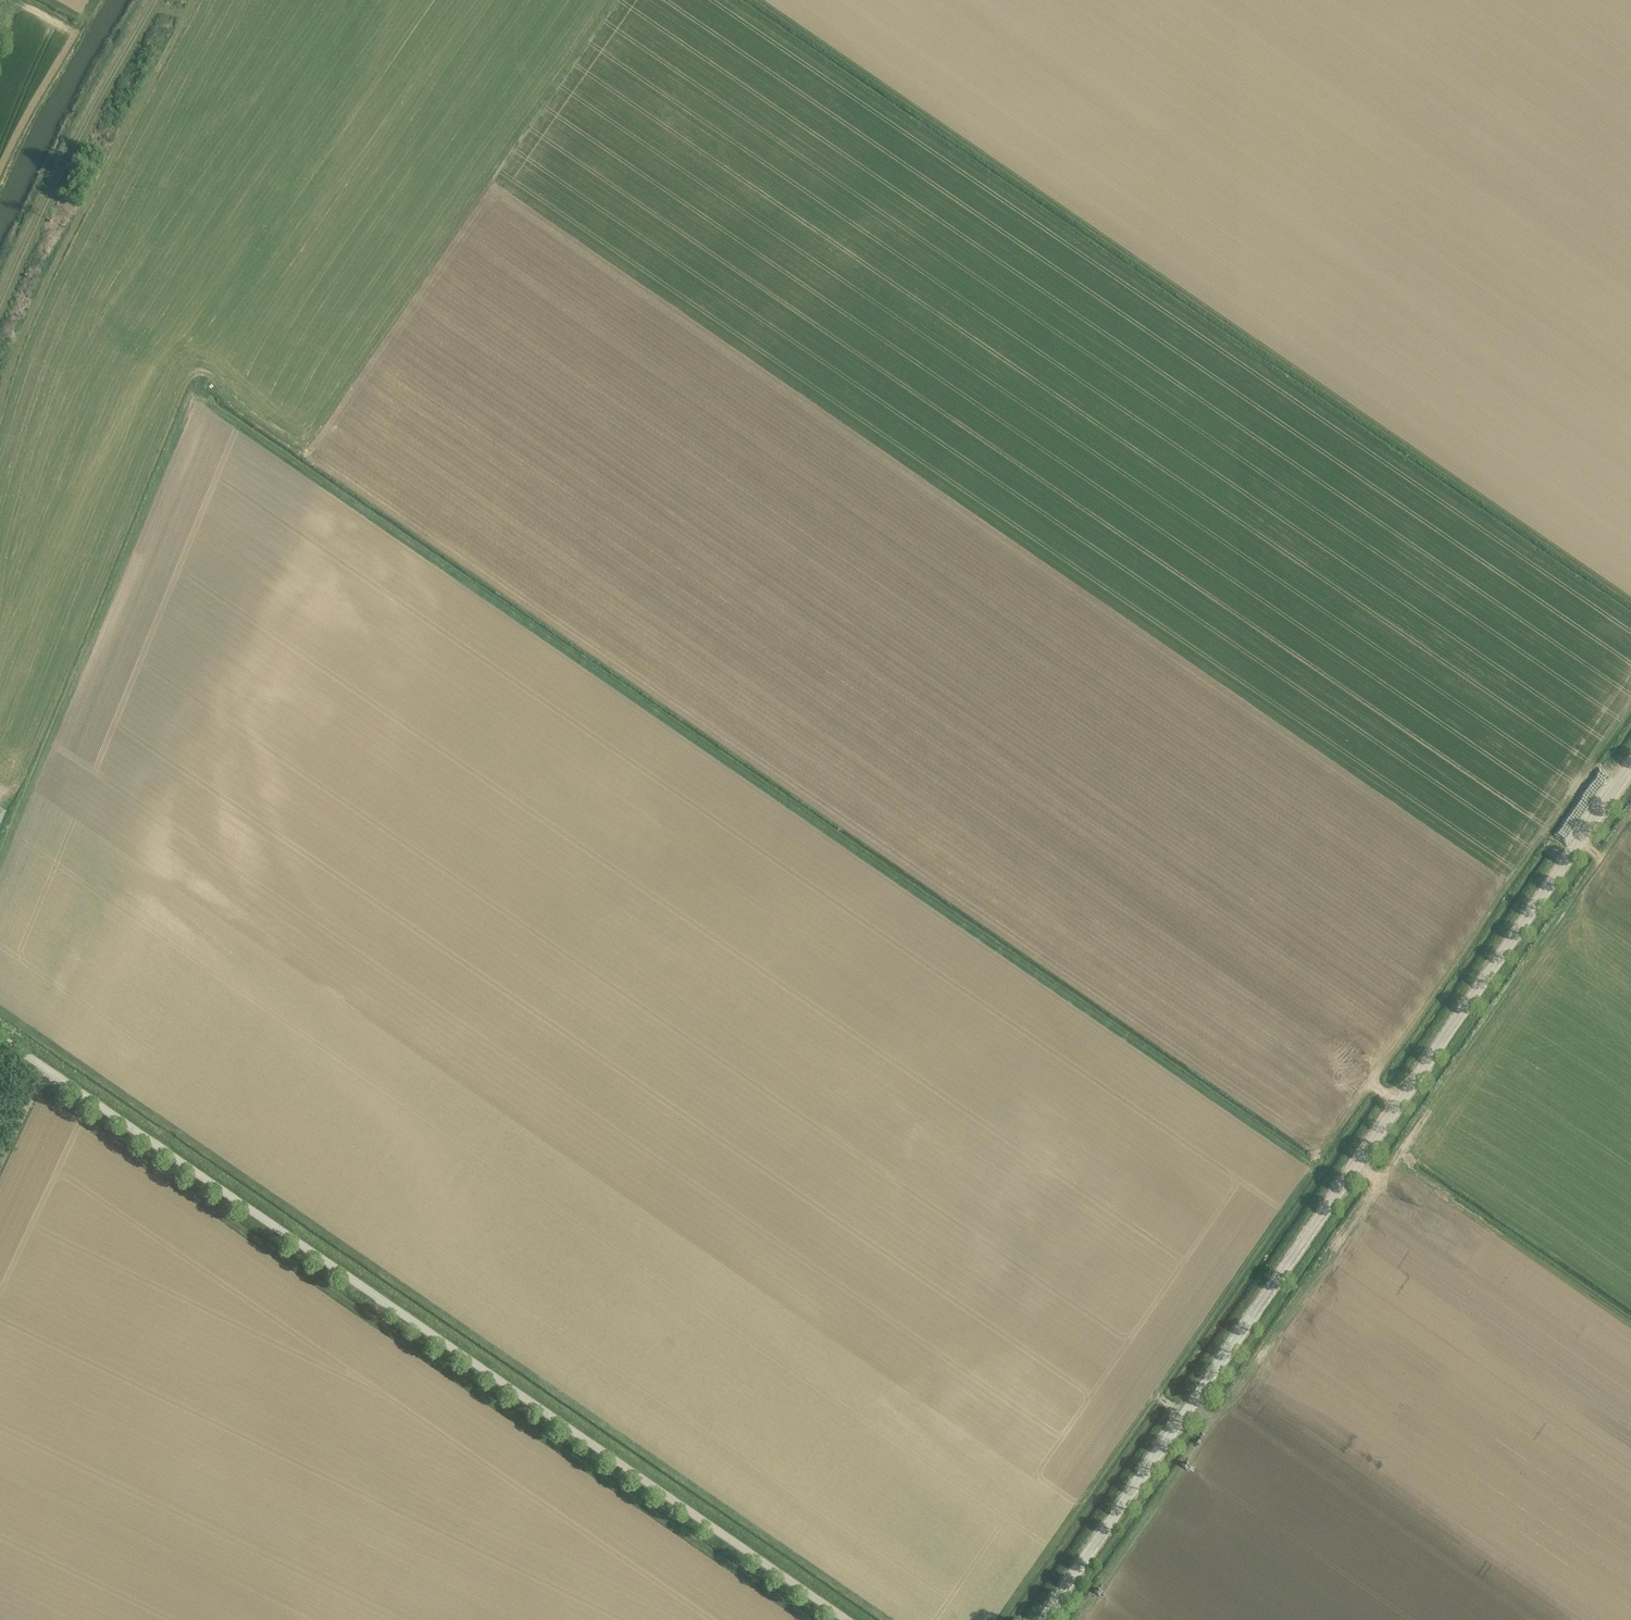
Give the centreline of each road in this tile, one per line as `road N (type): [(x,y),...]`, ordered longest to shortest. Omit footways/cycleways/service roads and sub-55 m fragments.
road 1 (unclassified): [(853,1619),(0,1030)]
road 2 (unclassified): [(1045,1619),(1630,765)]

